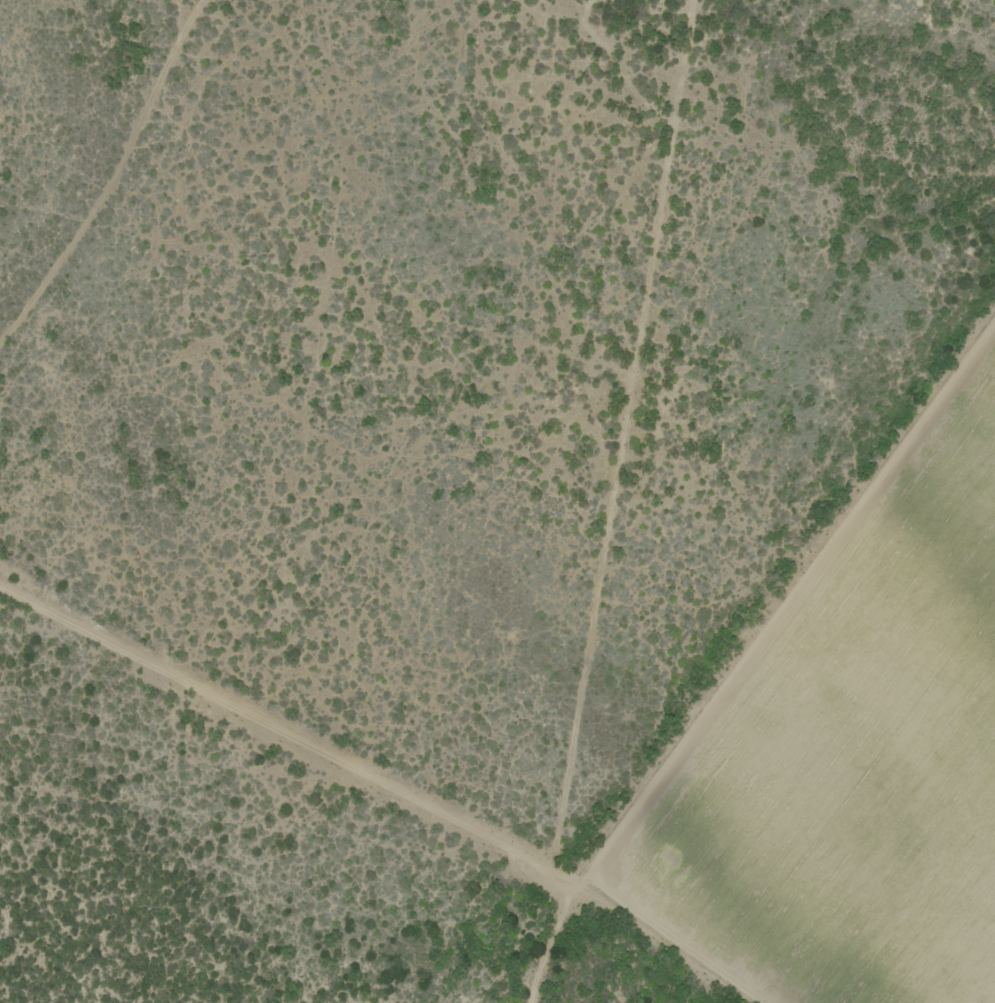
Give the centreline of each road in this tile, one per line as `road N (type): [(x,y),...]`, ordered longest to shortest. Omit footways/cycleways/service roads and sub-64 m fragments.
road 1 (residential): [(769,1002),(576,859),(291,730),(0,565)]
road 2 (residential): [(576,859),(709,692),(994,293)]
road 3 (residential): [(544,1002),(554,947),(605,881)]

